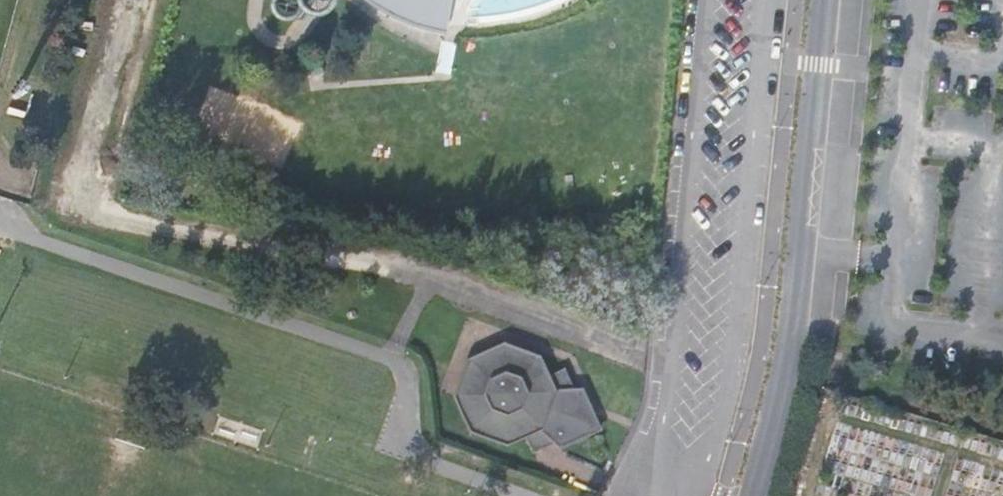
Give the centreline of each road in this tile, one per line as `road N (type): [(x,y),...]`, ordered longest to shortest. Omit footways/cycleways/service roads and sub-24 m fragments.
road 1 (residential): [(753,495),(784,371),(825,0)]

